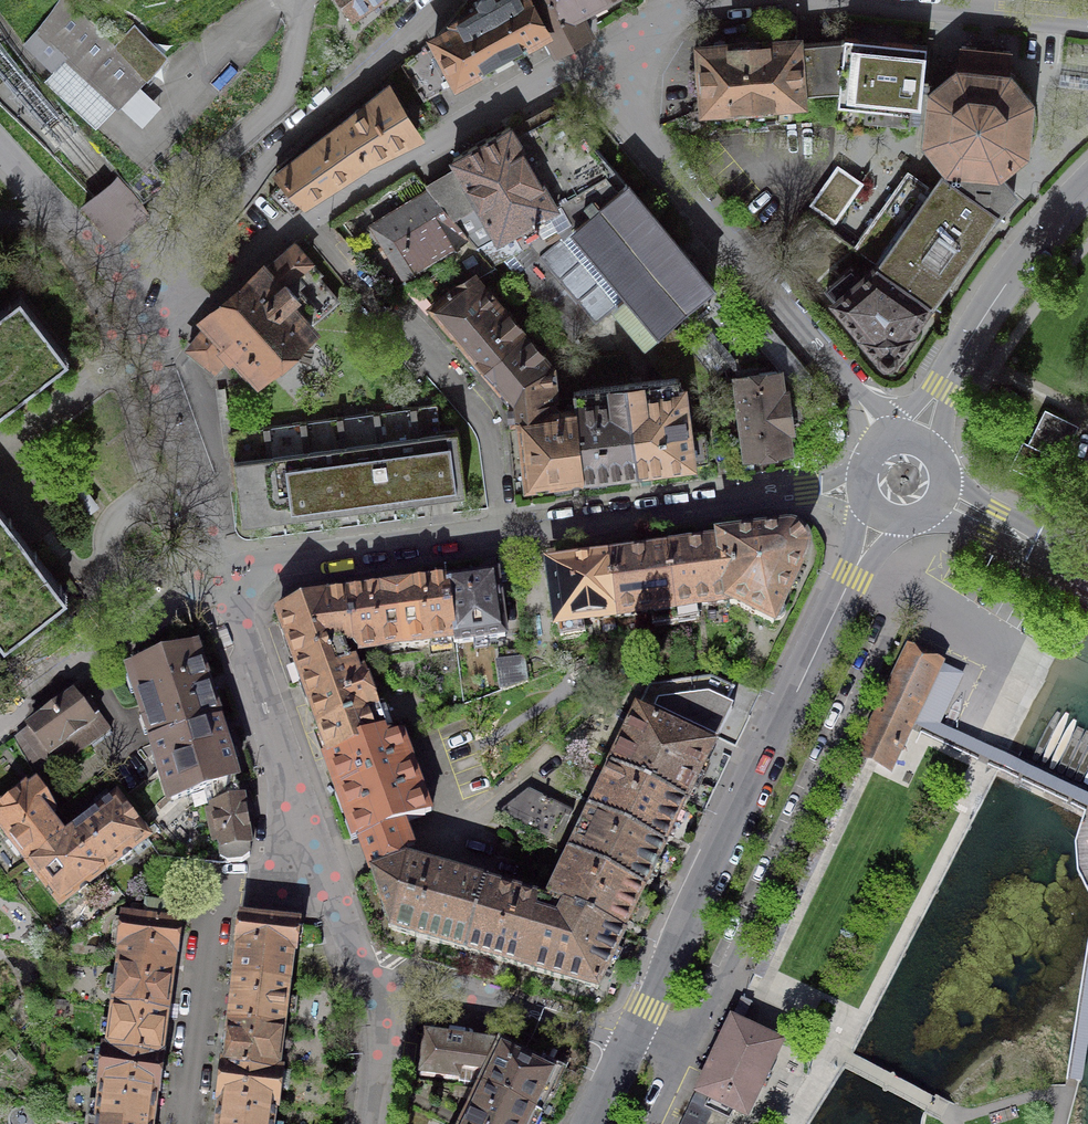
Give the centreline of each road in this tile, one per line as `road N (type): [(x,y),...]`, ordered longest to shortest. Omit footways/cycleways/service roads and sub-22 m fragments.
road 1 (residential): [(854,572),(629,1040)]
road 2 (residential): [(886,440),(869,408),(633,124),(591,54)]
road 3 (residential): [(133,311),(269,155),(443,0)]
road 4 (residential): [(370,991),(224,578)]
road 5 (residential): [(503,531),(485,421),(307,217)]
road 6 (residential): [(863,465),(806,491),(503,531)]
road 7 (residential): [(591,54),(307,217)]
road 8 (residential): [(503,531),(294,559),(224,578)]
road 9 (residential): [(0,724),(167,601),(224,578)]
road 10 (residential): [(370,991),(442,985),(629,1040)]
road 11 (residential): [(1087,186),(986,312),(942,388)]
road 12 (residential): [(591,54),(676,12),(806,0)]
road 13 (residential): [(864,0),(1087,22)]
road 14 (residential): [(307,217),(147,344)]
road 15 (residential): [(373,1123),(381,1047),(370,991)]
road 16 (residential): [(133,311),(109,253),(60,215)]

